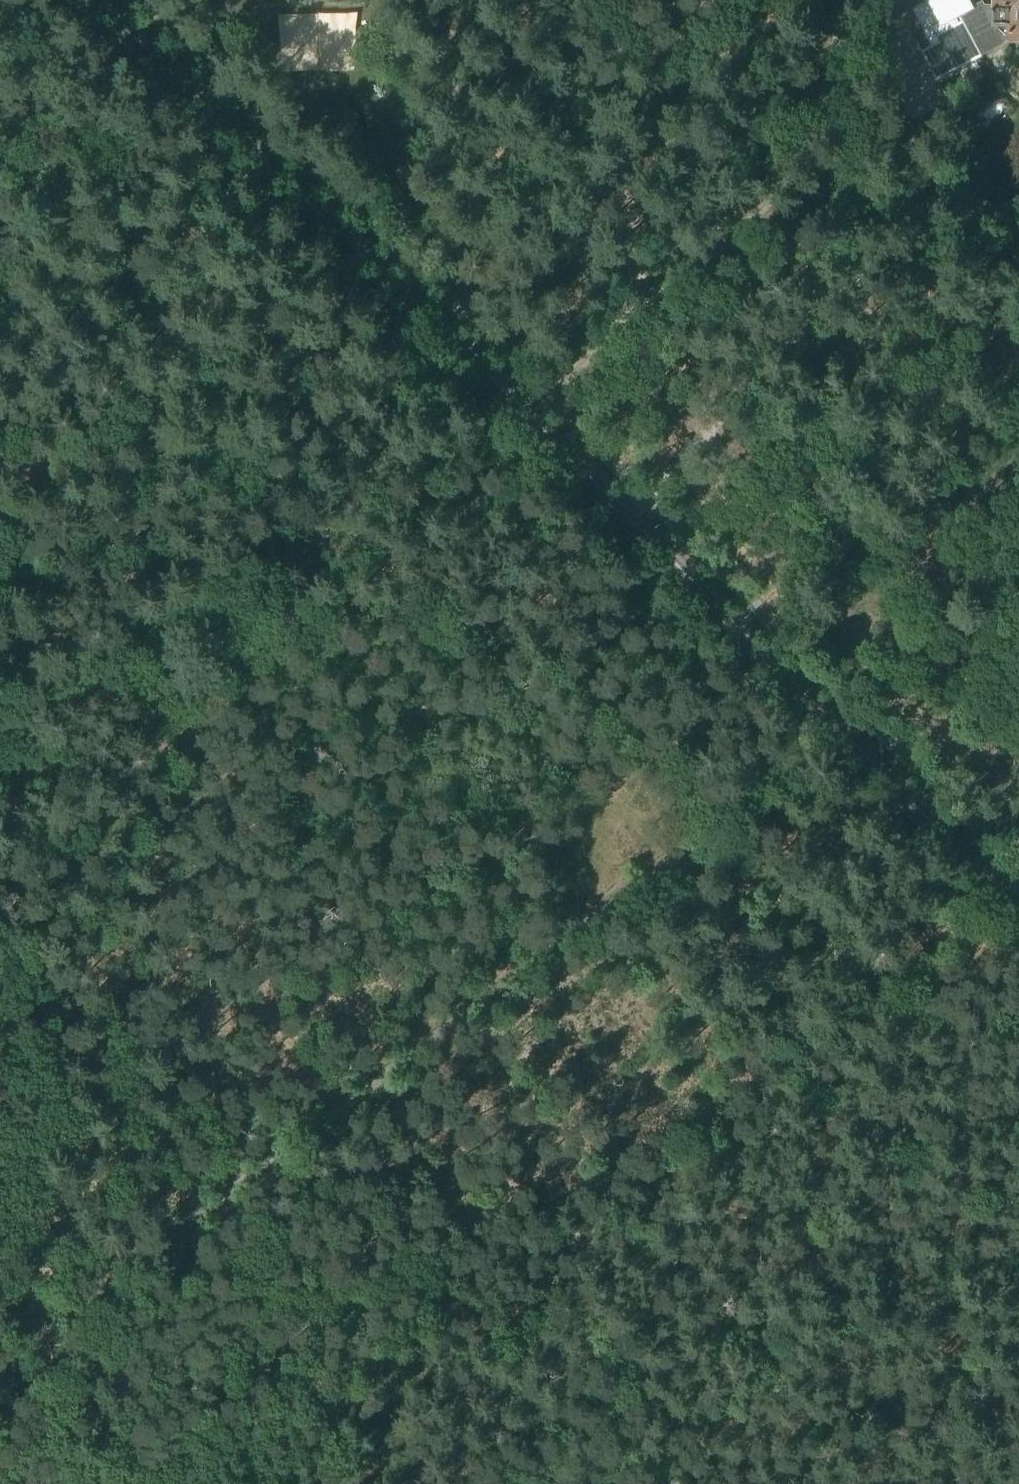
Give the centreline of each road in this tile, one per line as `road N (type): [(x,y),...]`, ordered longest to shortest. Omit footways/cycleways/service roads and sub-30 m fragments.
road 1 (secondary): [(1018,909),(89,0)]
road 2 (track): [(653,494),(815,296),(917,239),(1018,197)]
road 3 (track): [(239,1176),(77,1004)]

